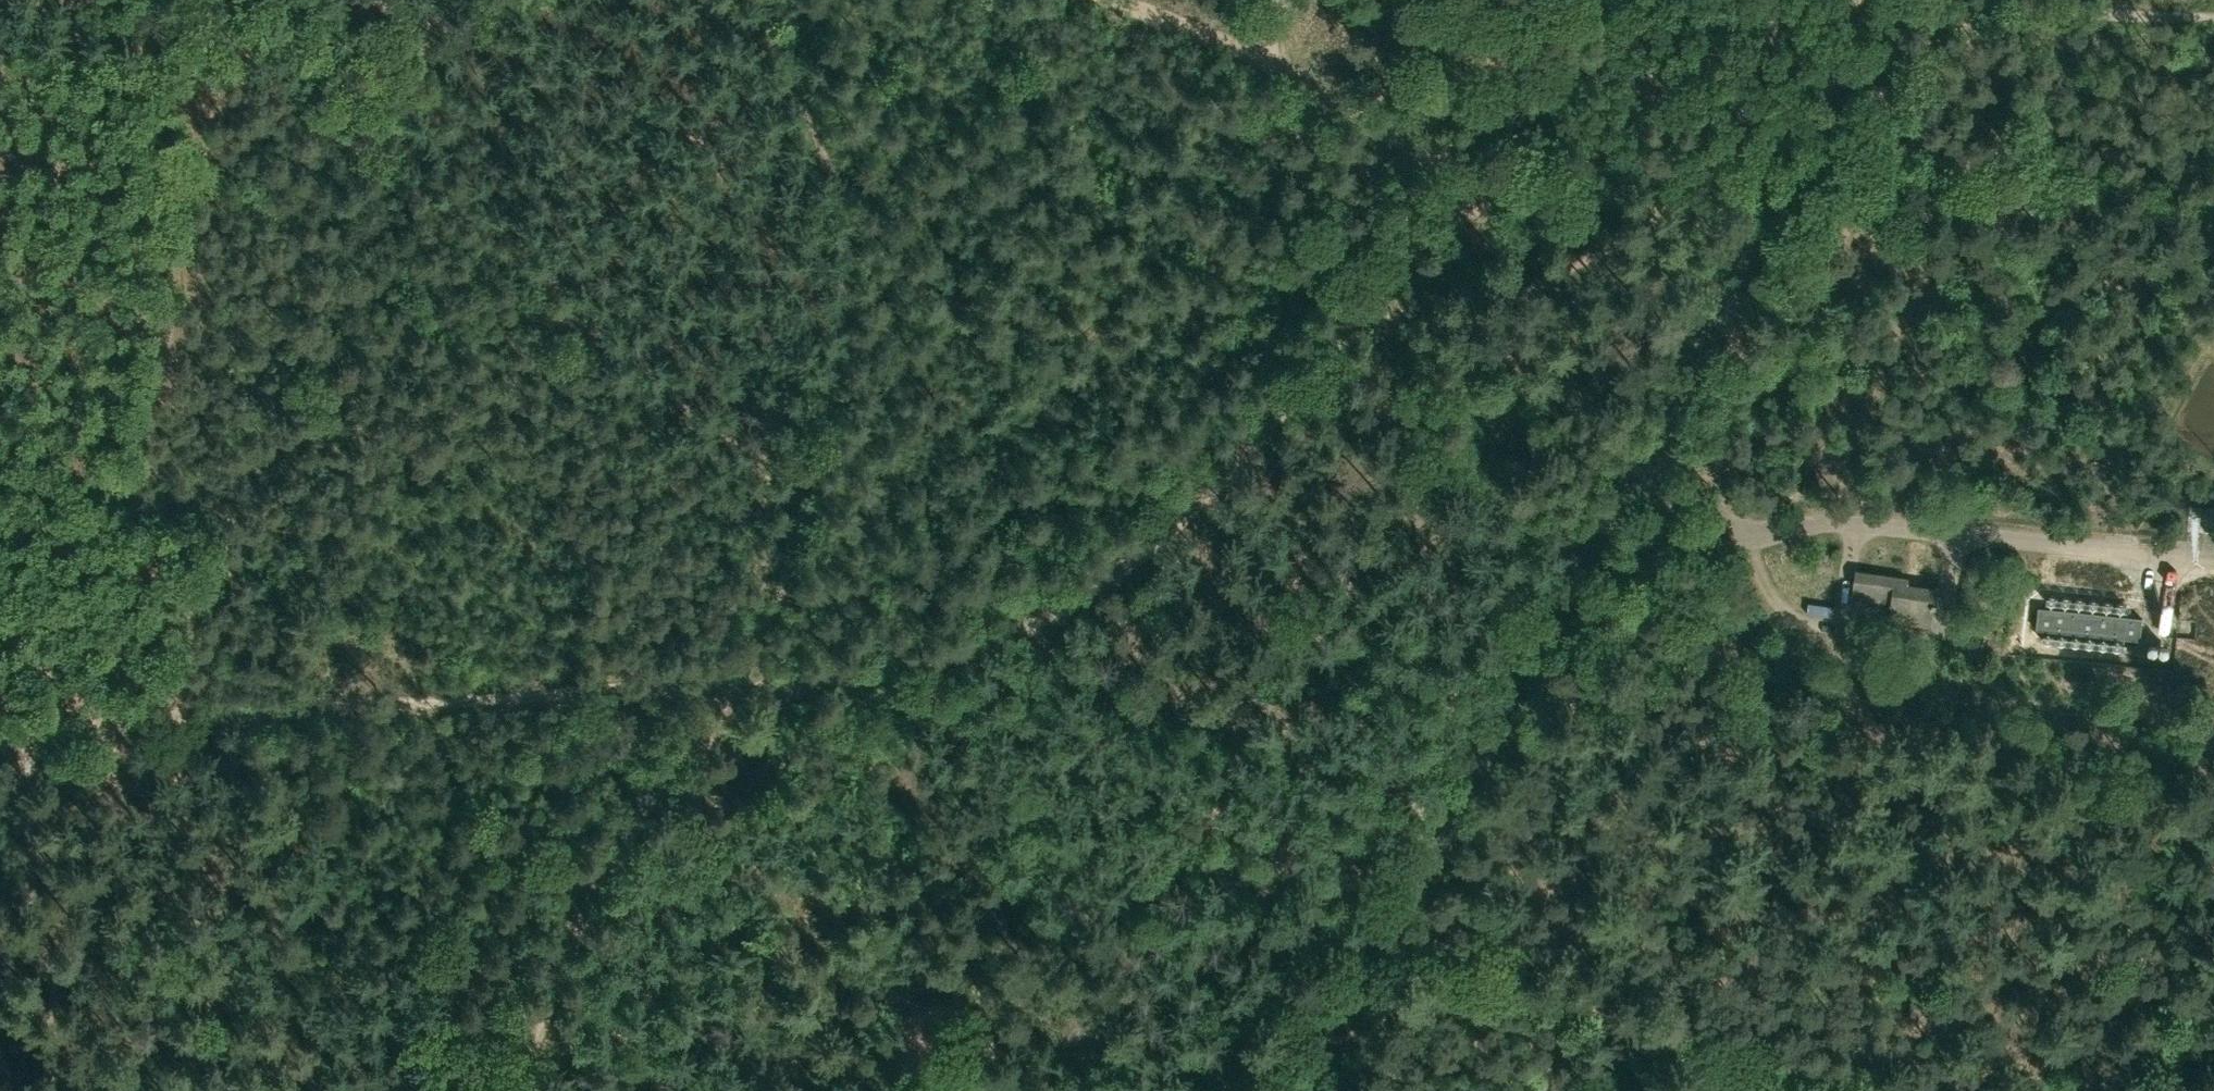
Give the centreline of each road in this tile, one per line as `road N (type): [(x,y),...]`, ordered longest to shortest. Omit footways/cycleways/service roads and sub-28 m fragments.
road 1 (unclassified): [(1306,1090),(1894,0)]
road 2 (track): [(1495,203),(1377,282),(1125,560),(1065,601),(945,657)]
road 3 (track): [(154,719),(740,686)]
road 4 (track): [(1495,203),(1267,51)]
road 5 (track): [(945,657),(740,686)]
road 6 (track): [(1684,173),(1586,179),(1495,203)]
road 7 (track): [(1114,0),(1267,51)]
road 8 (track): [(154,719),(29,731)]

